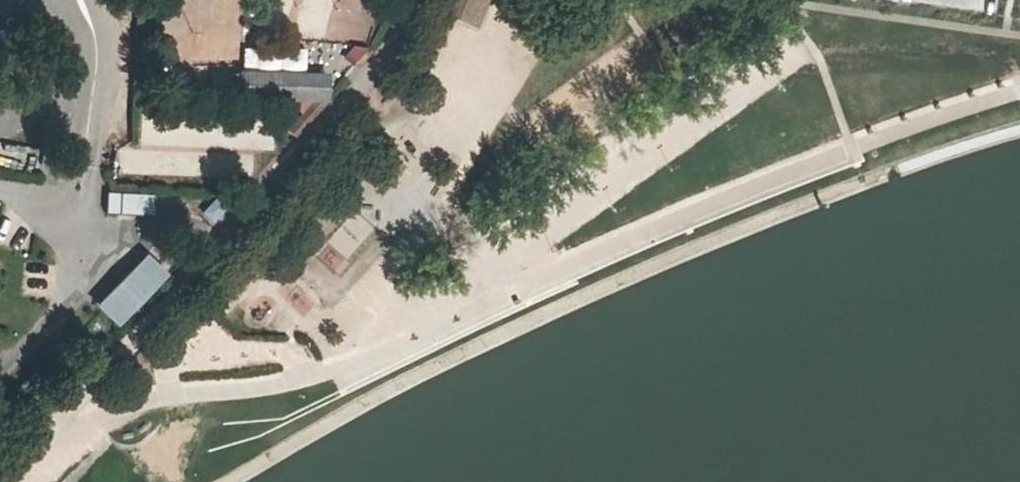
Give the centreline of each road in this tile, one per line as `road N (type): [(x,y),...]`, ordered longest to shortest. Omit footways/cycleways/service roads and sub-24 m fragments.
road 1 (residential): [(415,0),(396,46),(289,177),(56,422)]

